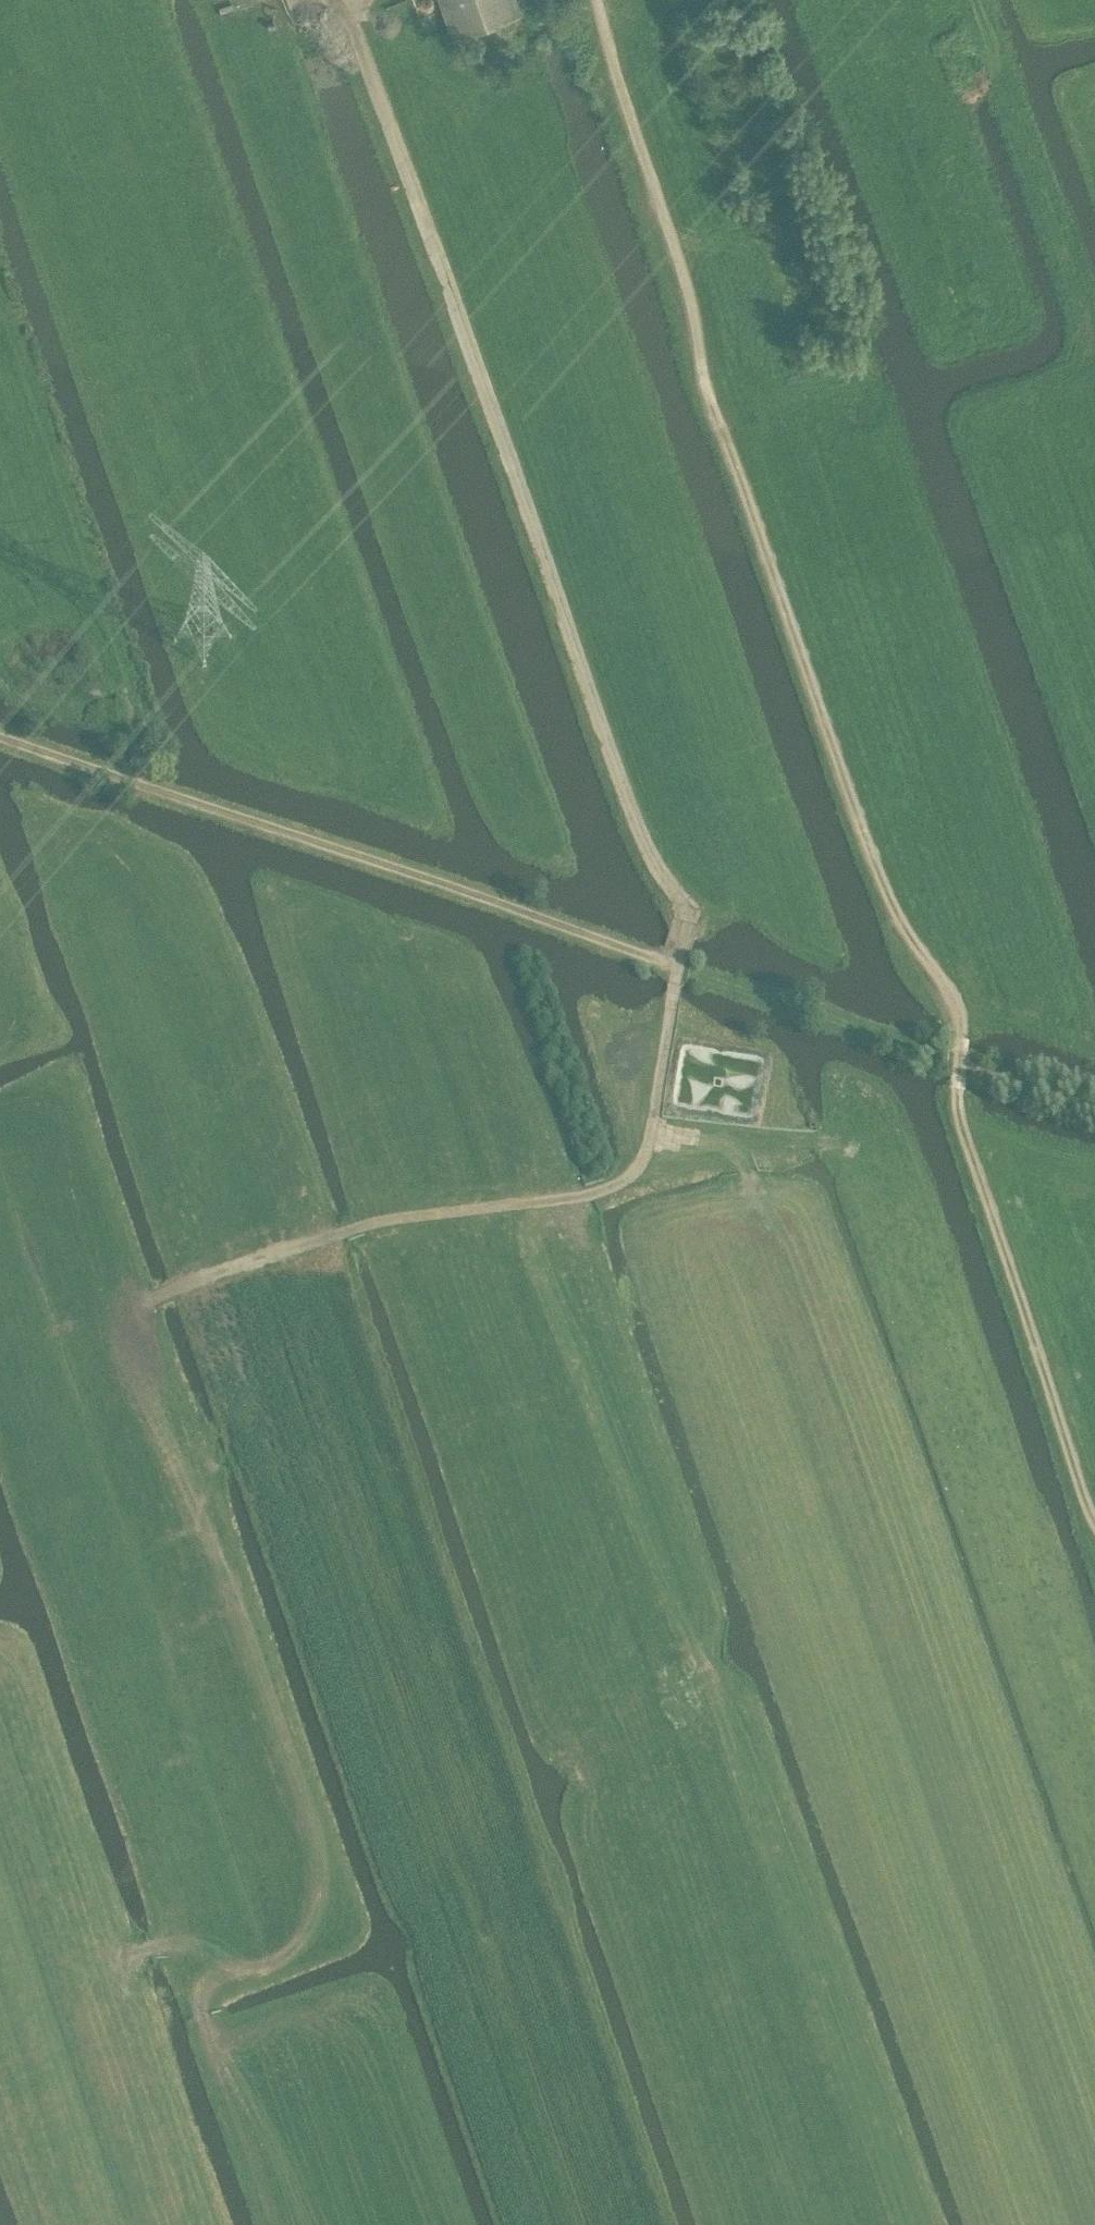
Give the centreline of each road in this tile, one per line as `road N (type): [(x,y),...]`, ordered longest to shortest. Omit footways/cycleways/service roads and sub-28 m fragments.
road 1 (track): [(129,1307),(360,1227),(611,1189),(648,1153),(689,929),(688,914),(649,865),(343,9)]
road 2 (track): [(1094,1114),(533,915),(0,739)]
road 3 (track): [(838,1141),(739,1137),(756,1208)]

